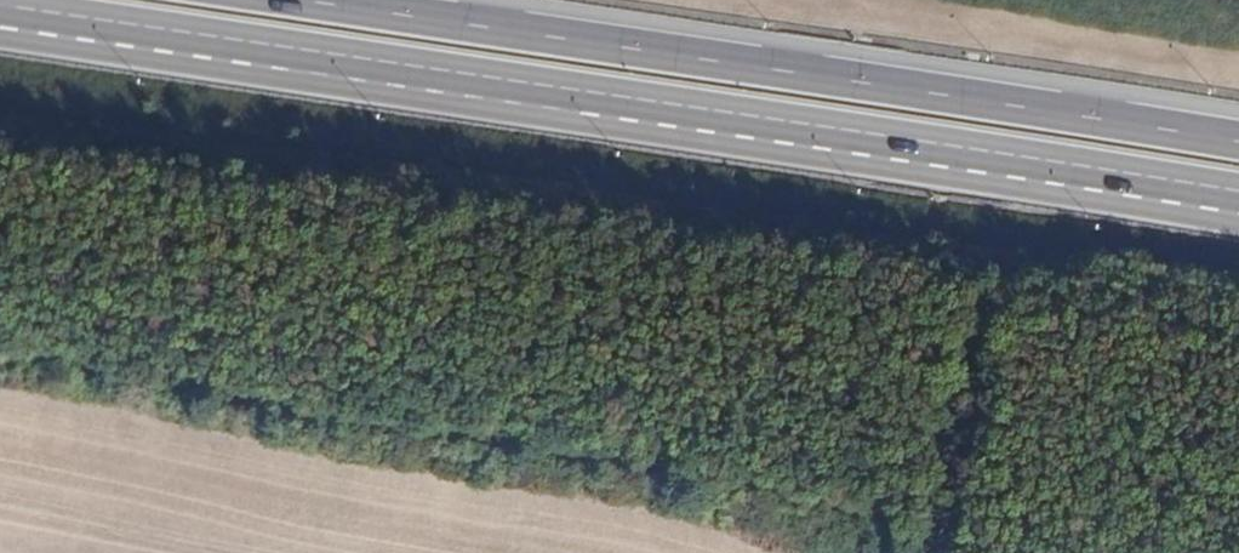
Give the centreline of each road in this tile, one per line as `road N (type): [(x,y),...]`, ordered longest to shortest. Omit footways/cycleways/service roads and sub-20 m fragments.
road 1 (motorway): [(0,8),(1238,199)]
road 2 (motorway): [(1238,146),(270,0)]

